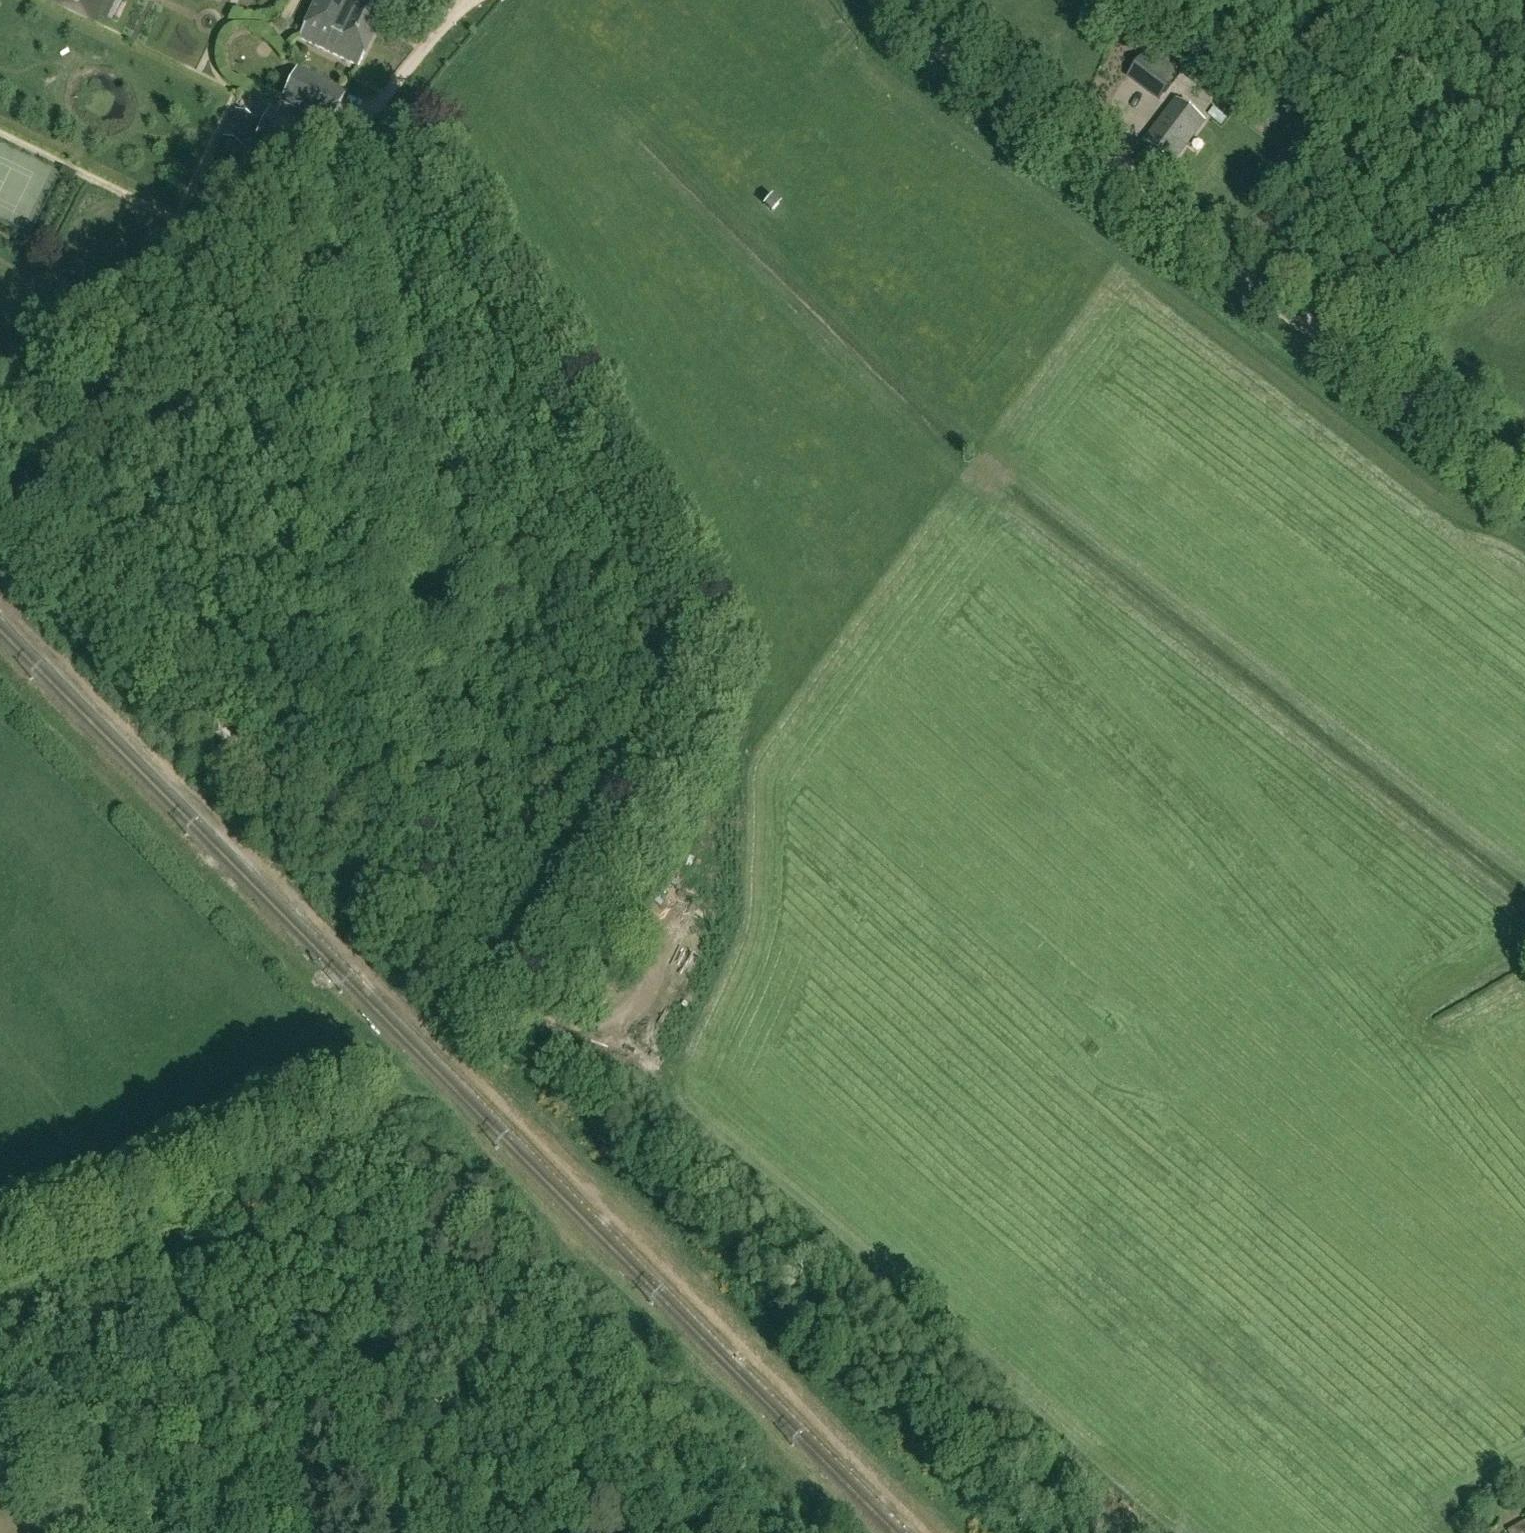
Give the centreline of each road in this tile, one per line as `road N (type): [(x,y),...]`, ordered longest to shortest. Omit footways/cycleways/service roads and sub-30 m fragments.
road 1 (track): [(0,499),(458,981),(544,1021),(588,1023),(620,1005),(670,935)]
road 2 (unclassified): [(1334,346),(885,0)]
road 3 (unclassified): [(1524,488),(1334,346)]
road 4 (unclassified): [(1334,346),(1524,240)]

